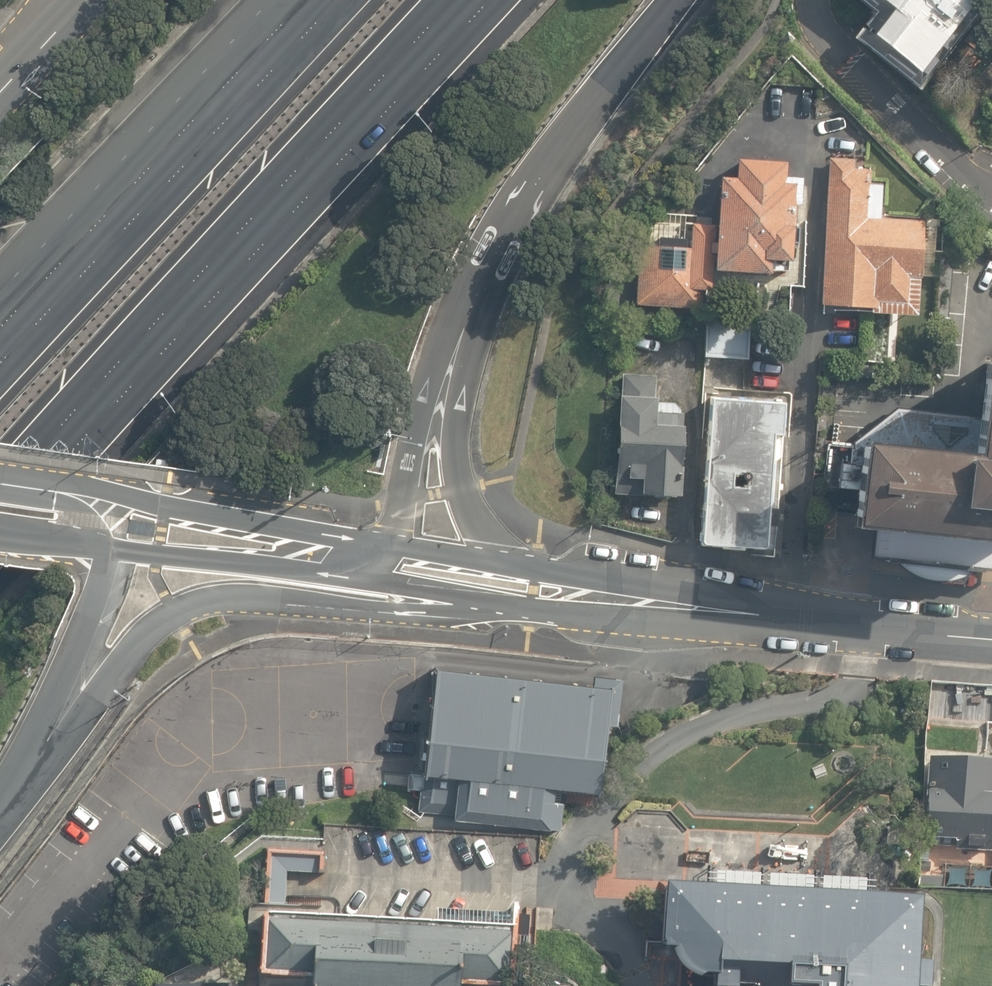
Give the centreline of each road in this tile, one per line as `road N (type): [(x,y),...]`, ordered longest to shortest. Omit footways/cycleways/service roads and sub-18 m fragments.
road 1 (motorway): [(456,0),(132,345),(0,500)]
road 2 (motorway): [(504,606),(427,617),(248,597),(172,611),(31,764)]
road 3 (motorway): [(0,360),(337,0)]
road 4 (motorway): [(0,293),(323,0)]
road 5 (motorway): [(531,189),(484,316),(456,459),(475,525),(492,546),(536,571)]
road 6 (secondary): [(3,472),(98,487),(201,519),(385,546)]
road 7 (motorway): [(531,189),(482,255),(454,313),(385,546)]
road 8 (secondary): [(791,621),(504,606)]
road 9 (secondary): [(536,571),(791,621)]
road 10 (secondary): [(325,575),(93,546)]
road 11 (motorway): [(665,0),(531,189)]
road 12 (motorway): [(93,546),(99,574),(91,615),(31,764)]
road 13 (secondary): [(791,621),(991,639)]
road 14 (secondary): [(504,606),(325,575)]
road 15 (secondary): [(385,546),(536,571)]
road 16 (secondary): [(89,0),(0,98)]
road 17 (secondary): [(3,472),(65,503),(93,546)]

